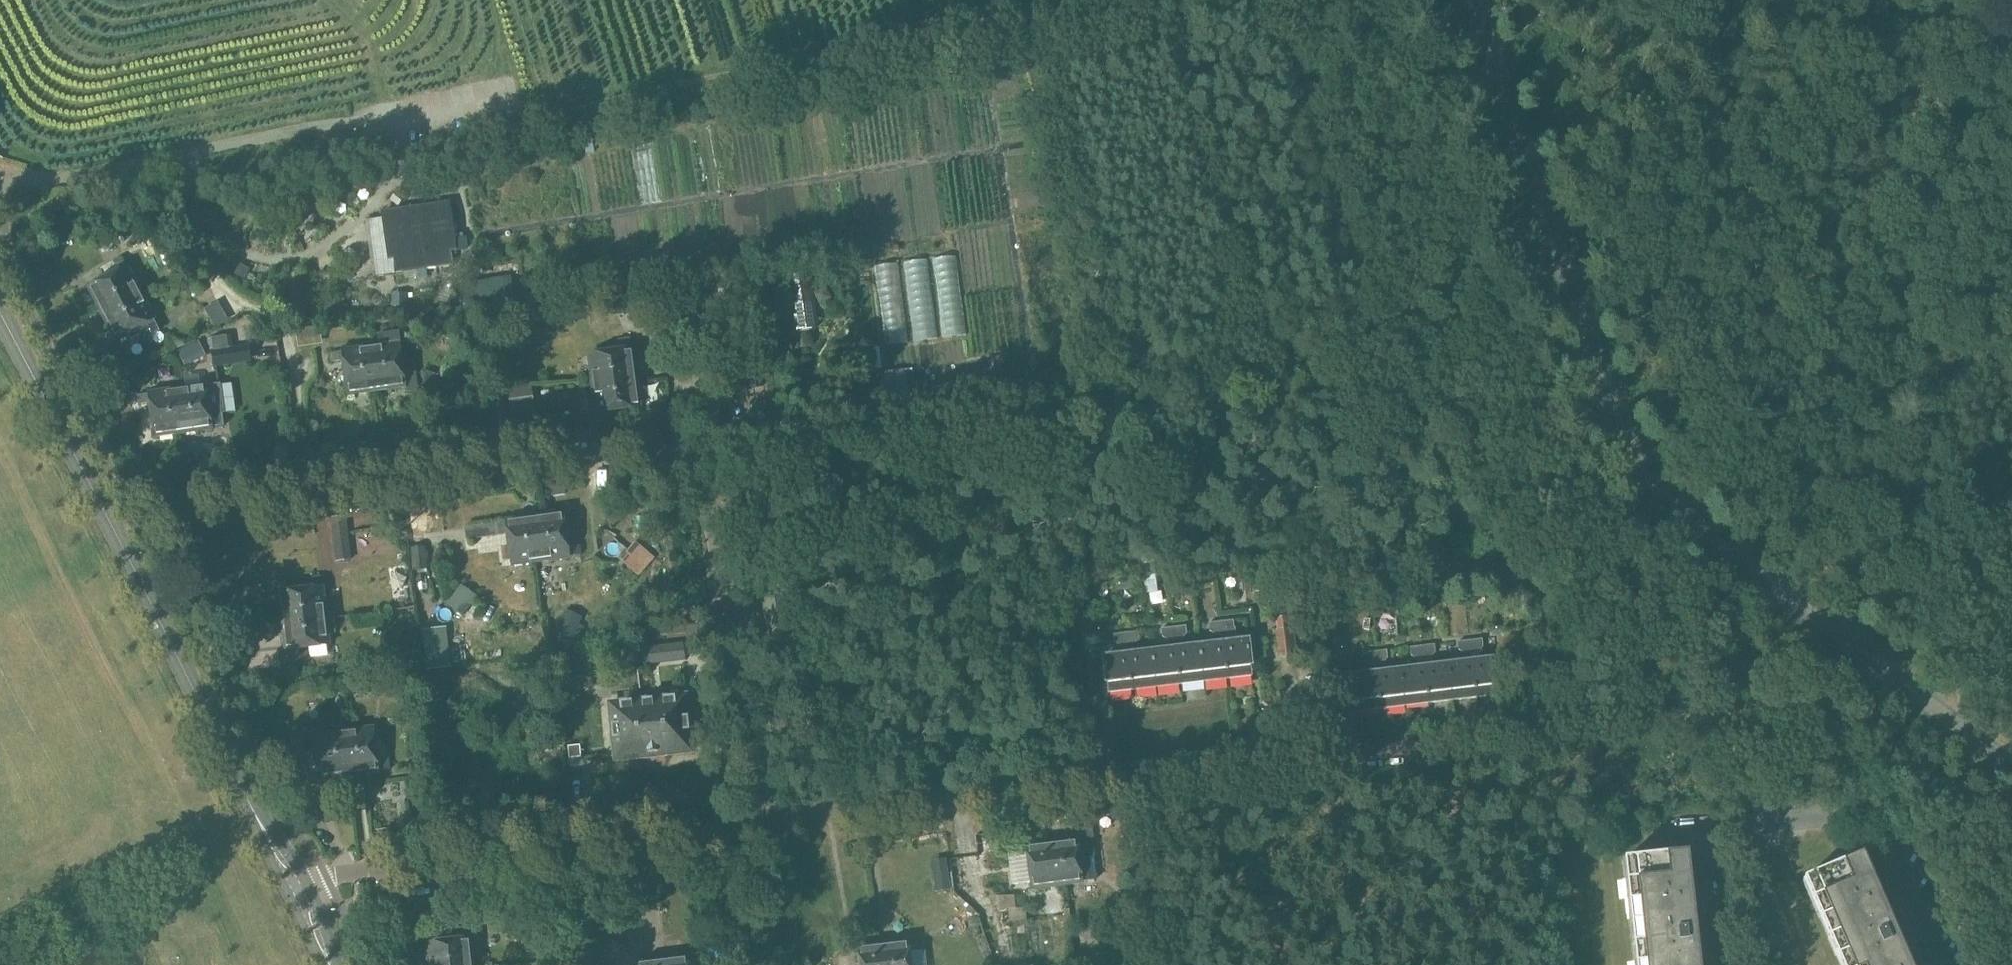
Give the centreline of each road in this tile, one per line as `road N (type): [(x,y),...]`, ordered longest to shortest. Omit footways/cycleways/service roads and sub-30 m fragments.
road 1 (unclassified): [(2011,769),(1643,484),(1593,424),(1453,0)]
road 2 (residential): [(770,823),(704,500),(686,468),(663,452),(638,448),(140,523)]
road 3 (secondary): [(298,887),(0,311)]
road 4 (residential): [(1107,779),(1641,720)]
road 5 (track): [(519,91),(1034,11)]
road 6 (residential): [(298,887),(770,823)]
road 7 (residential): [(1107,779),(770,823)]

